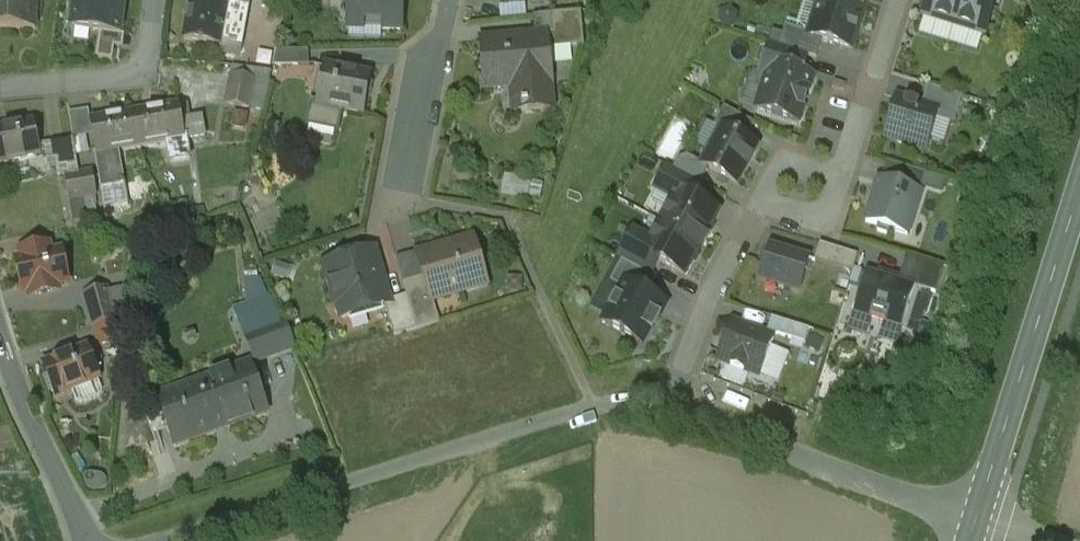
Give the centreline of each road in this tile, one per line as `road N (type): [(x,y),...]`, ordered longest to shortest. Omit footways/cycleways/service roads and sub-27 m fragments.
road 1 (residential): [(169,540),(594,412),(674,404)]
road 2 (secondary): [(976,520),(1079,186)]
road 3 (residential): [(674,404),(976,520)]
road 4 (residential): [(0,90),(145,76),(156,0)]
road 5 (residential): [(87,540),(0,336)]
road 6 (residential): [(760,203),(714,289),(674,404)]
road 7 (residential): [(411,193),(449,0)]
road 8 (residential): [(897,0),(840,175)]

